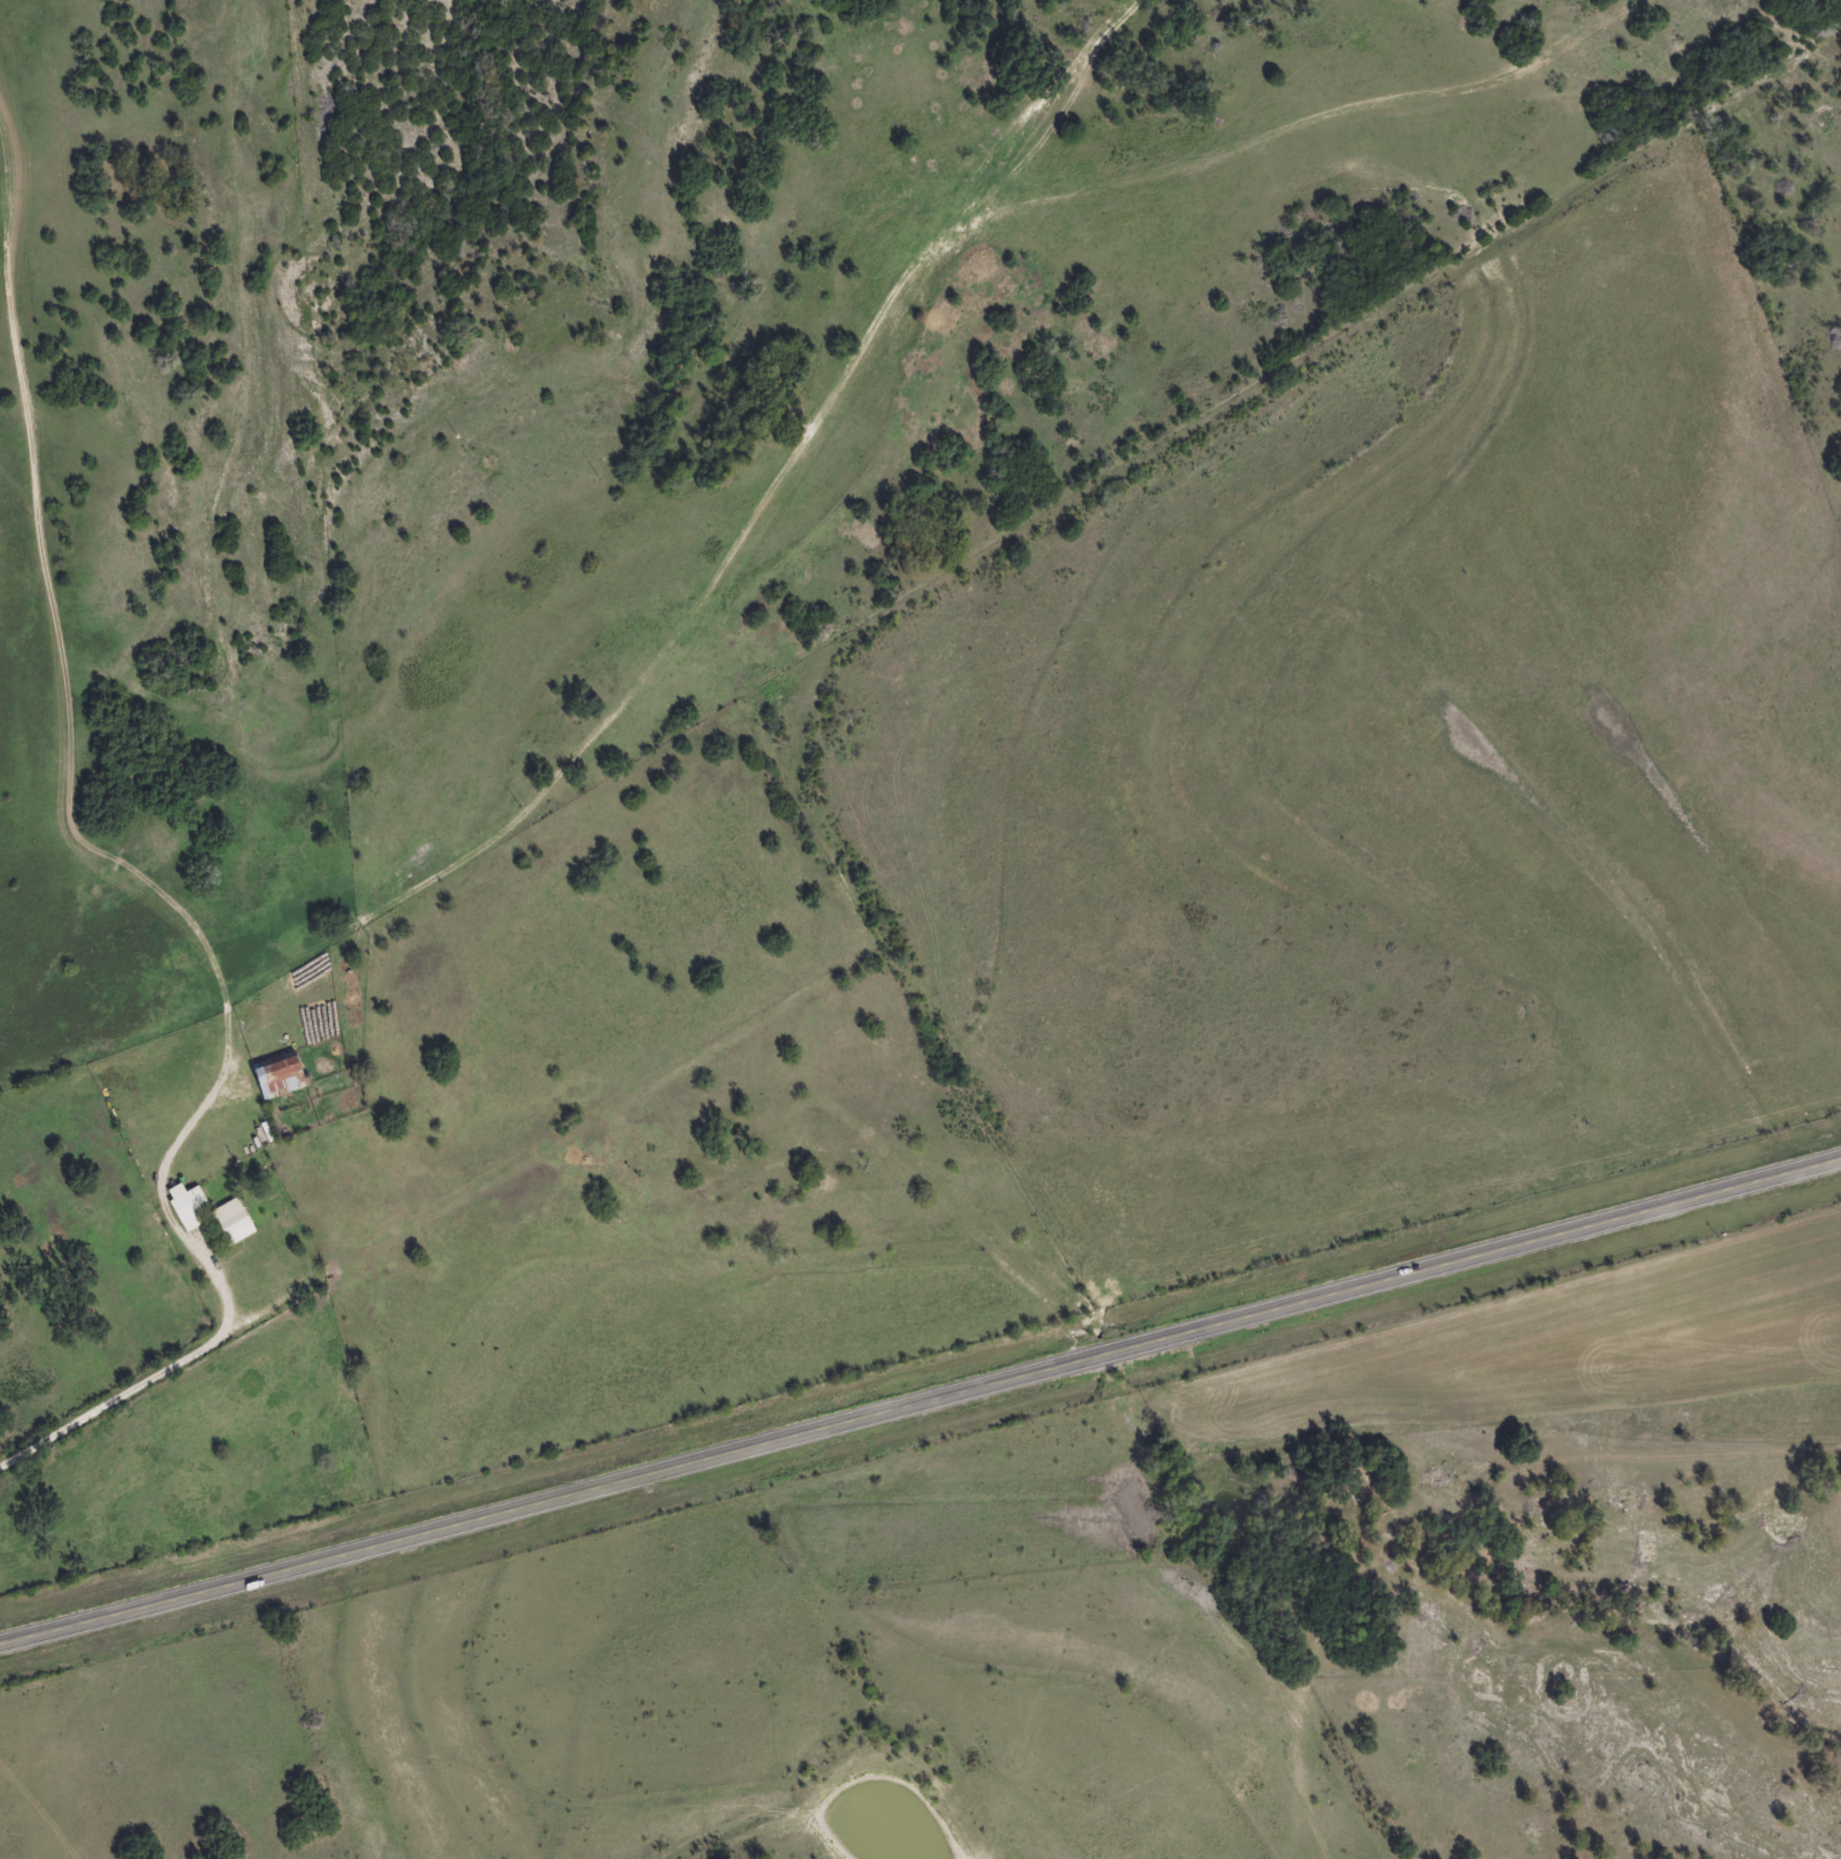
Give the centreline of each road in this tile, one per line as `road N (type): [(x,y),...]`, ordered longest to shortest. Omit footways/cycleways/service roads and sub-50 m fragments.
road 1 (primary): [(0,1643),(1840,1158)]

